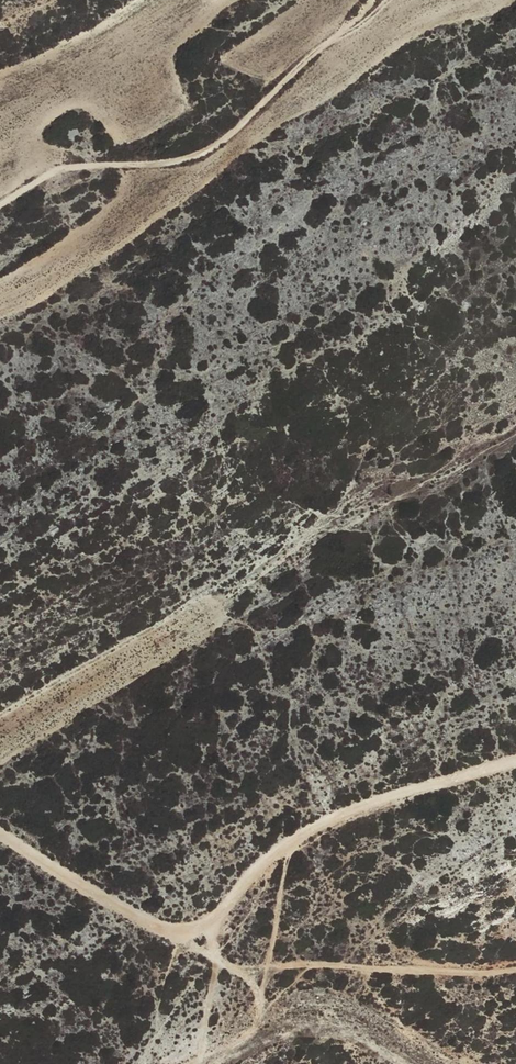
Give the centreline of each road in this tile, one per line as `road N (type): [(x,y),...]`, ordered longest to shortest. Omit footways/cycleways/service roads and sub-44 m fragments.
road 1 (track): [(515,762),(336,817),(260,868),(195,934),(158,924),(0,827)]
road 2 (track): [(0,208),(64,166),(164,163),(213,148),(376,0)]
road 3 (track): [(218,1063),(258,1020),(243,972),(195,934)]

